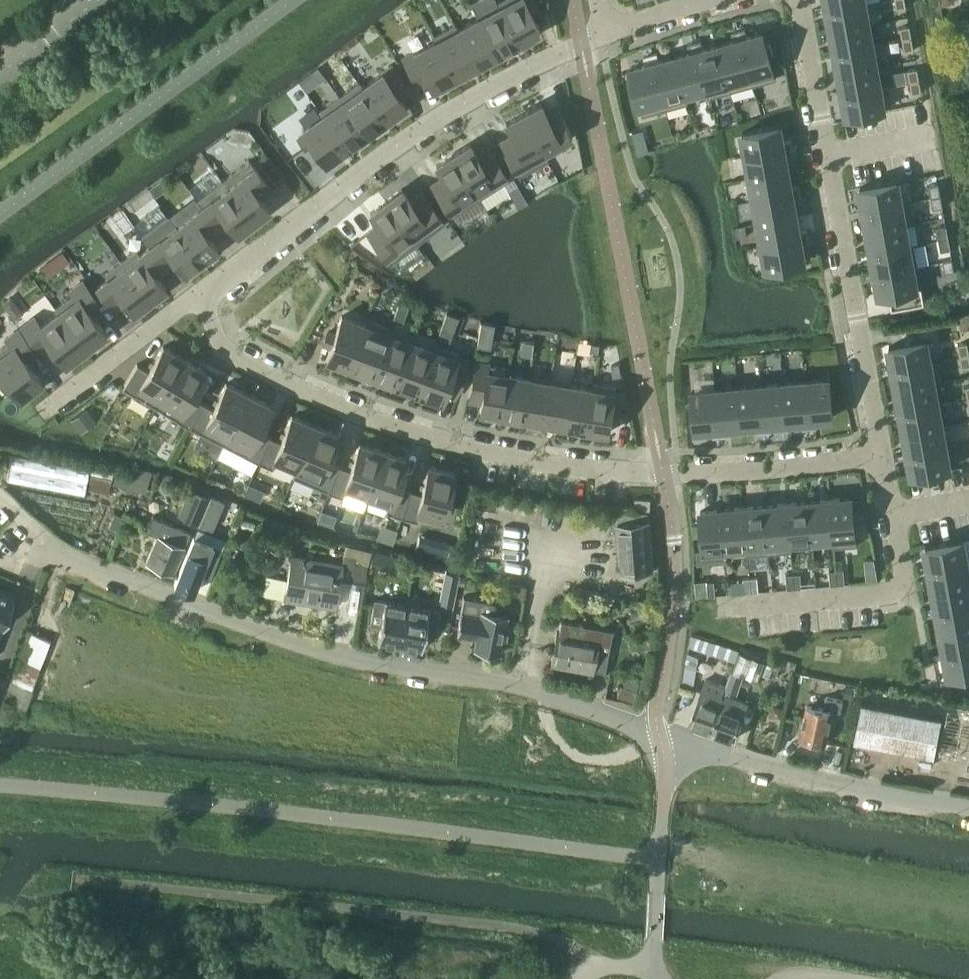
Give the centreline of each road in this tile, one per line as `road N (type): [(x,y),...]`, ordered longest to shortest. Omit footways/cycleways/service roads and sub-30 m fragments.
road 1 (residential): [(882,452),(672,470),(572,464),(467,445),(326,400),(225,347),(207,289)]
road 2 (residential): [(659,735),(545,690),(277,634),(53,547),(16,512)]
road 3 (unclassified): [(44,873),(533,928),(653,978)]
road 4 (residential): [(207,289),(438,118),(605,31)]
road 5 (residential): [(799,0),(882,452)]
road 6 (unclassified): [(968,806),(831,784),(659,735)]
road 7 (residential): [(882,452),(902,556),(897,584),(717,606)]
road 8 (unclassified): [(654,978),(666,773),(659,735)]
road 9 (residential): [(40,412),(207,289)]

